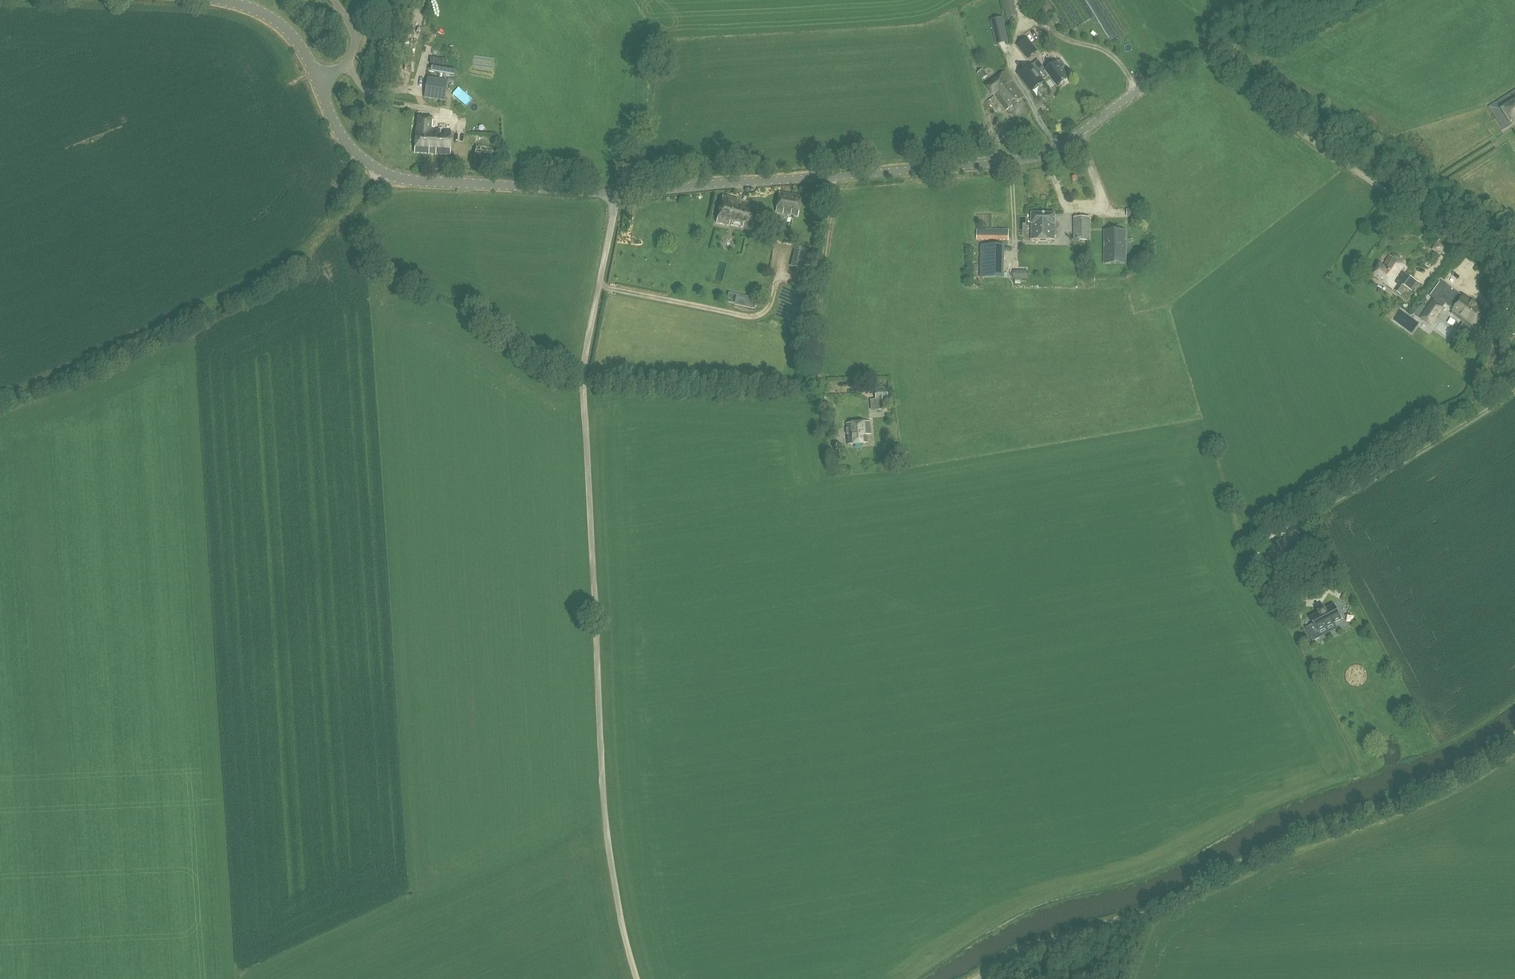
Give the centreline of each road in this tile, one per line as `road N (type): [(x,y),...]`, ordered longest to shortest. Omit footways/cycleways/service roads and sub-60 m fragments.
road 1 (unclassified): [(639,978),(613,867),(599,747),(582,380),(616,193)]
road 2 (tertiary): [(616,193),(1033,158),(1224,43)]
road 3 (tertiary): [(318,82),(348,147),(387,174),(616,193)]
road 4 (residential): [(1402,202),(1261,104),(1224,43)]
road 5 (tertiary): [(220,0),(284,27),(318,82)]
road 6 (residential): [(1514,272),(1402,202)]

